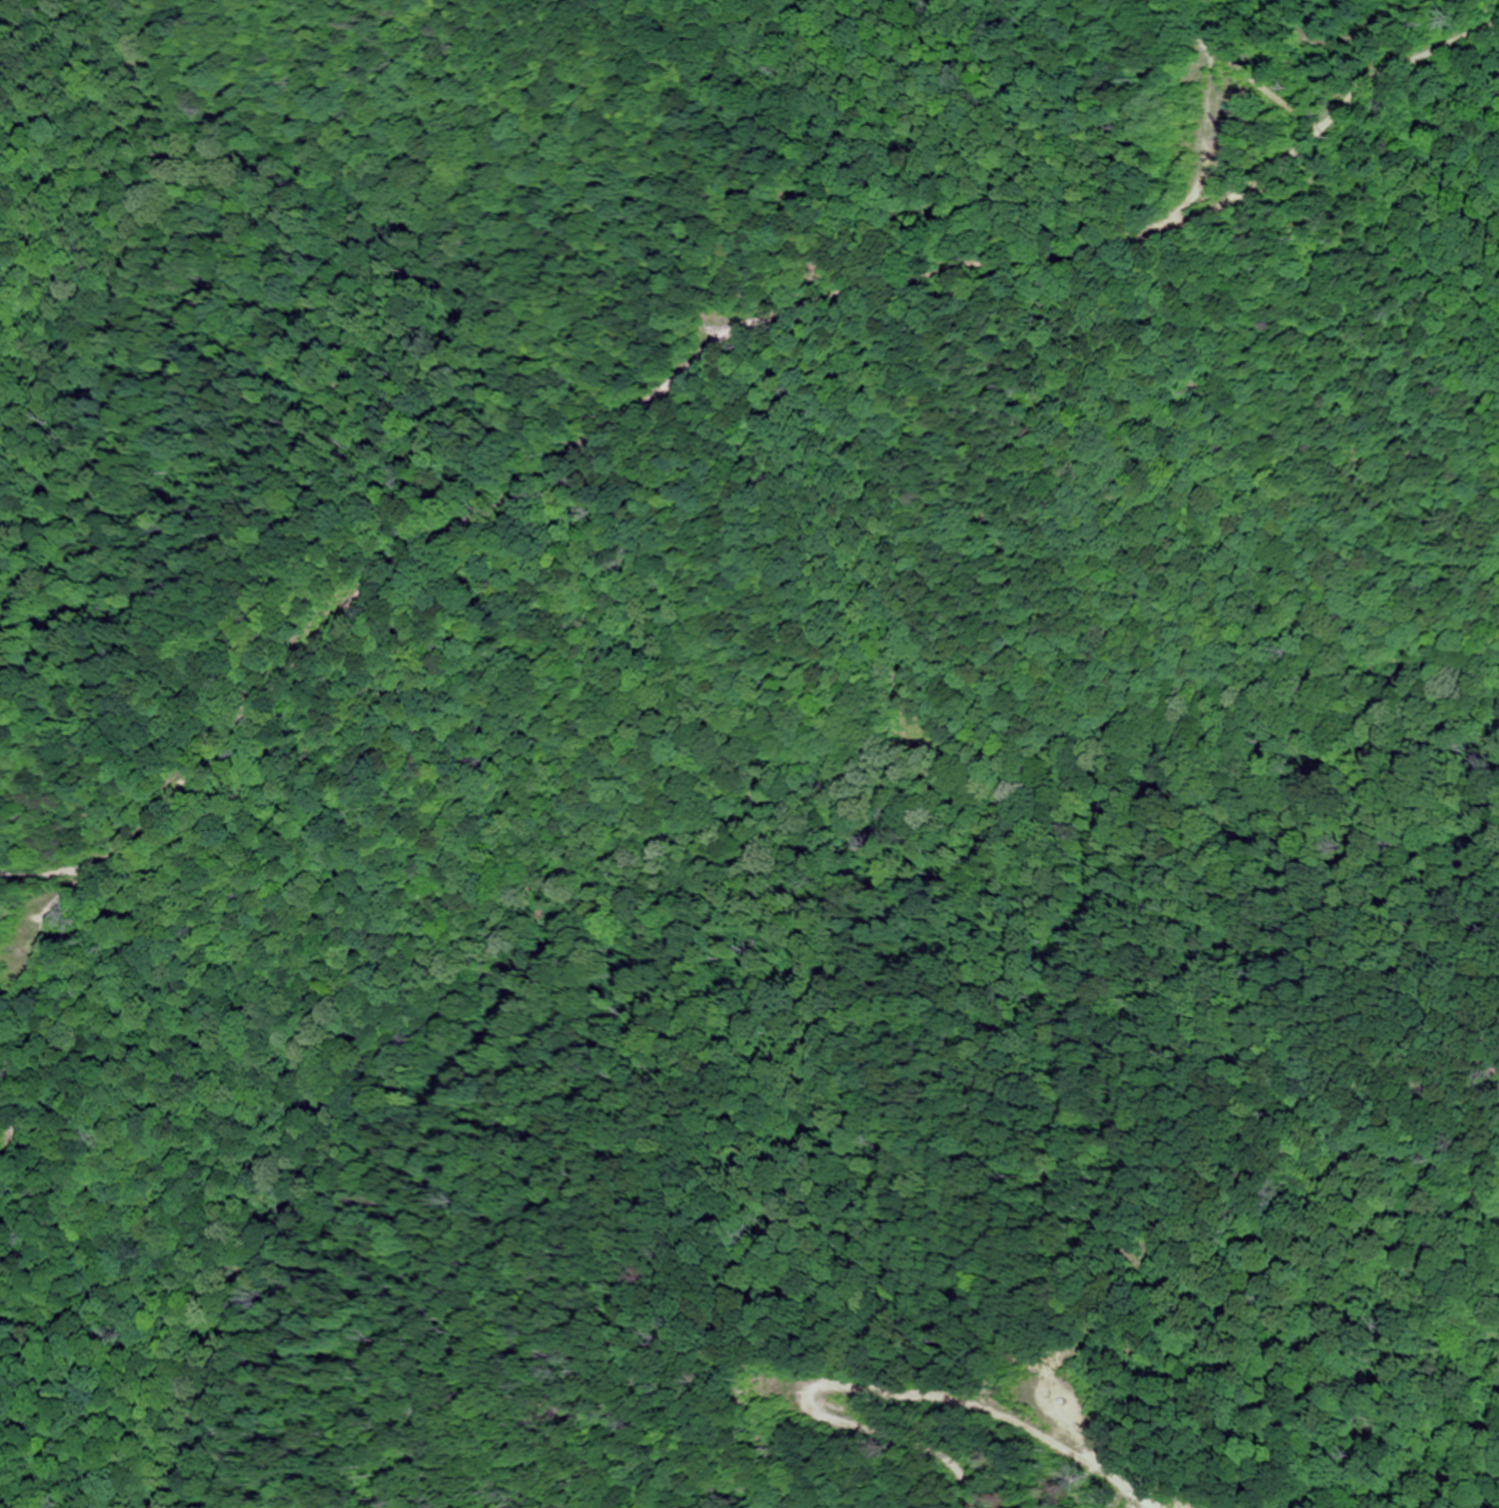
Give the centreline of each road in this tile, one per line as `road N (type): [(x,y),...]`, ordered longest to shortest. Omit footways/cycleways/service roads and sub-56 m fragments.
road 1 (residential): [(0,887),(39,873),(287,587),(503,489),(611,397),(875,284),(1188,219),(1328,78),(1497,0)]

